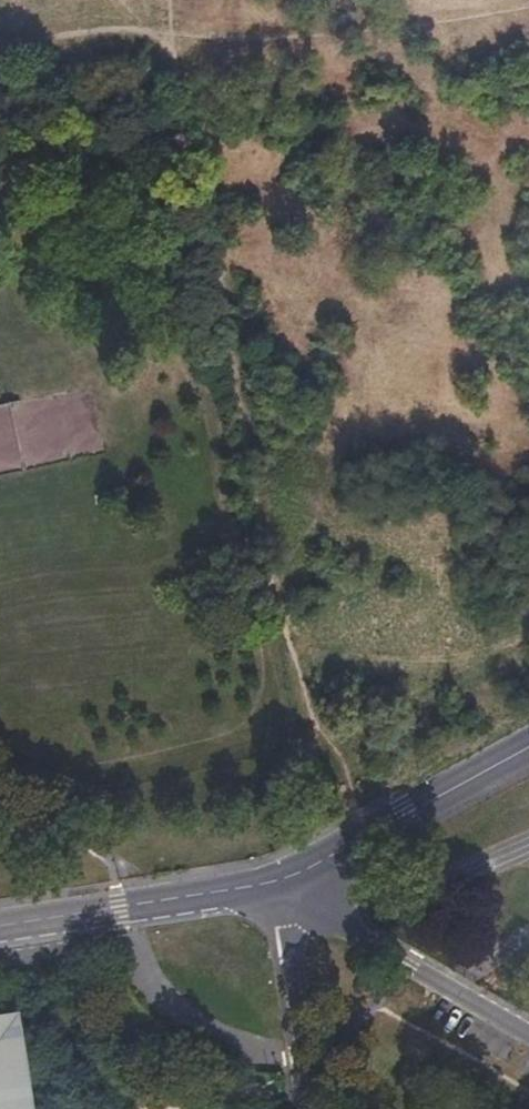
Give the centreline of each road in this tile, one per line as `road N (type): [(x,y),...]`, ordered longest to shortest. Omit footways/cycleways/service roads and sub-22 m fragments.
road 1 (track): [(360,846),(333,801),(246,476),(167,0)]
road 2 (track): [(182,99),(528,50)]
road 3 (residential): [(270,882),(528,1034)]
road 4 (unclassified): [(270,882),(360,846),(528,747)]
road 5 (unclassified): [(0,926),(270,882)]
road 6 (residential): [(307,1108),(270,882)]
road 7 (track): [(169,108),(0,145)]

